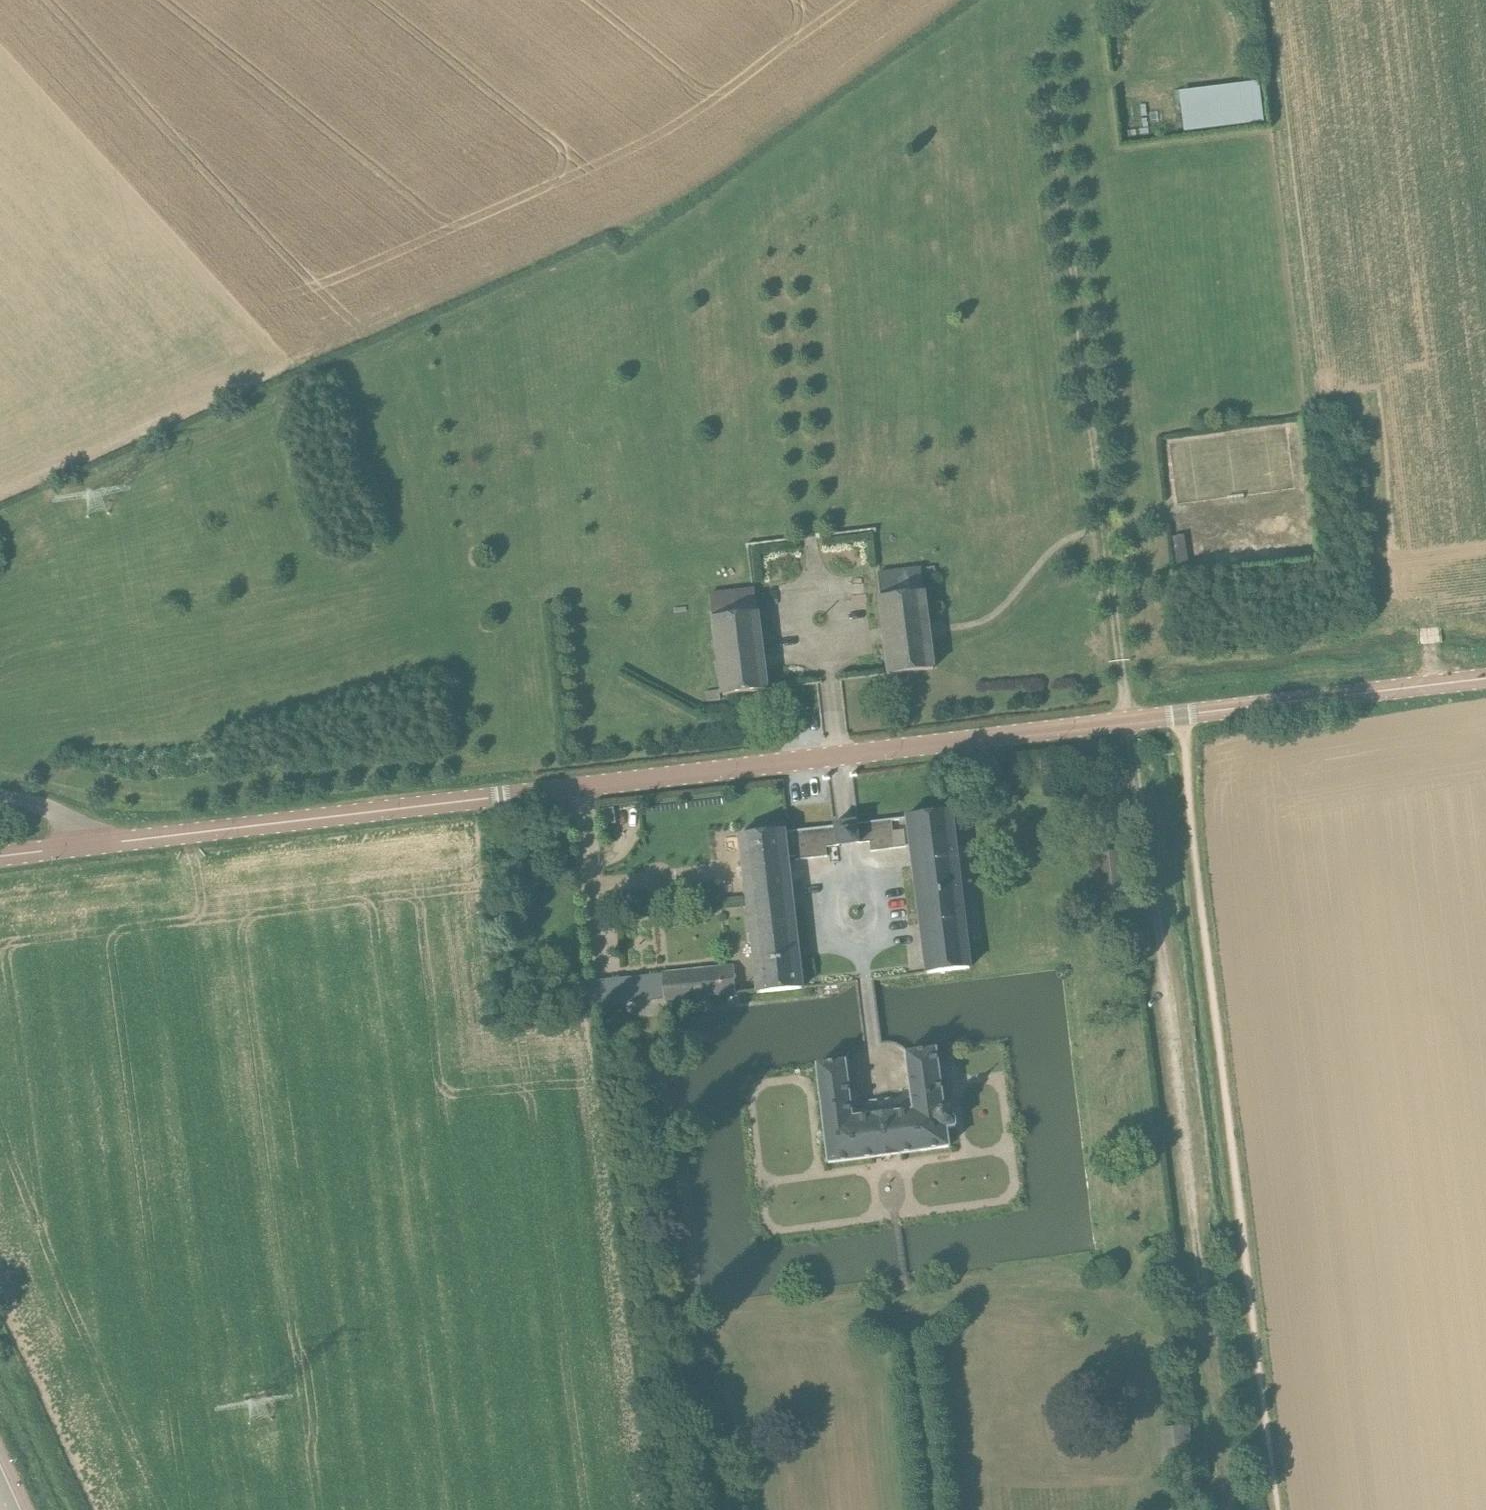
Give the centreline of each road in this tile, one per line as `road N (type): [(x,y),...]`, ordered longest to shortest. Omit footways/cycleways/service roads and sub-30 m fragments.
road 1 (tertiary): [(0,856),(1485,680)]

